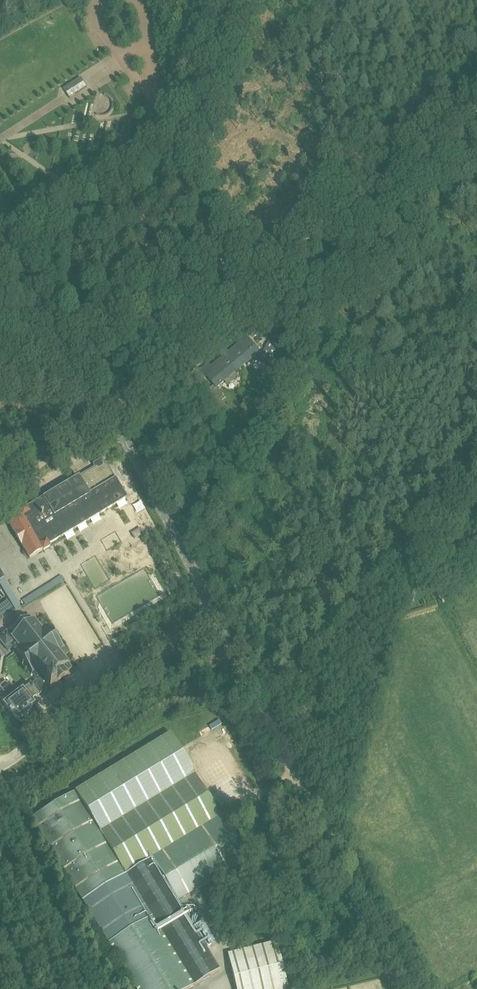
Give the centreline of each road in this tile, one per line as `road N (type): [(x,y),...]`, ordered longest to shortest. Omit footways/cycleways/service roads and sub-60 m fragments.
road 1 (track): [(476,101),(102,410)]
road 2 (unclassified): [(411,988),(215,613)]
road 3 (unclassified): [(215,613),(107,415),(0,373)]
road 4 (track): [(476,466),(266,709)]
road 5 (unclassified): [(0,766),(215,613)]
road 6 (track): [(242,295),(190,199),(147,92)]
road 7 (track): [(0,848),(58,988)]
road 8 (track): [(0,498),(107,415)]

